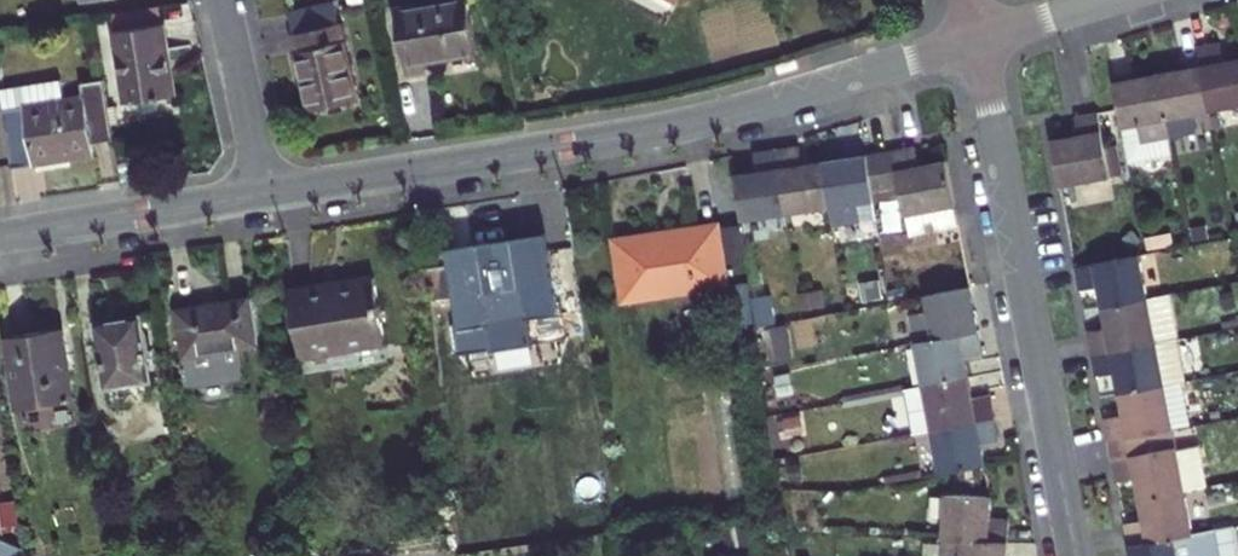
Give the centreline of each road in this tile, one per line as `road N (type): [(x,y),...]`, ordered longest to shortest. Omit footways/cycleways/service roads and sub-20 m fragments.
road 1 (tertiary): [(978,40),(684,126),(270,193)]
road 2 (residential): [(1075,555),(978,40)]
road 3 (tertiary): [(270,193),(0,238)]
road 4 (residential): [(225,0),(270,193)]
road 5 (tertiary): [(1106,0),(978,40)]

